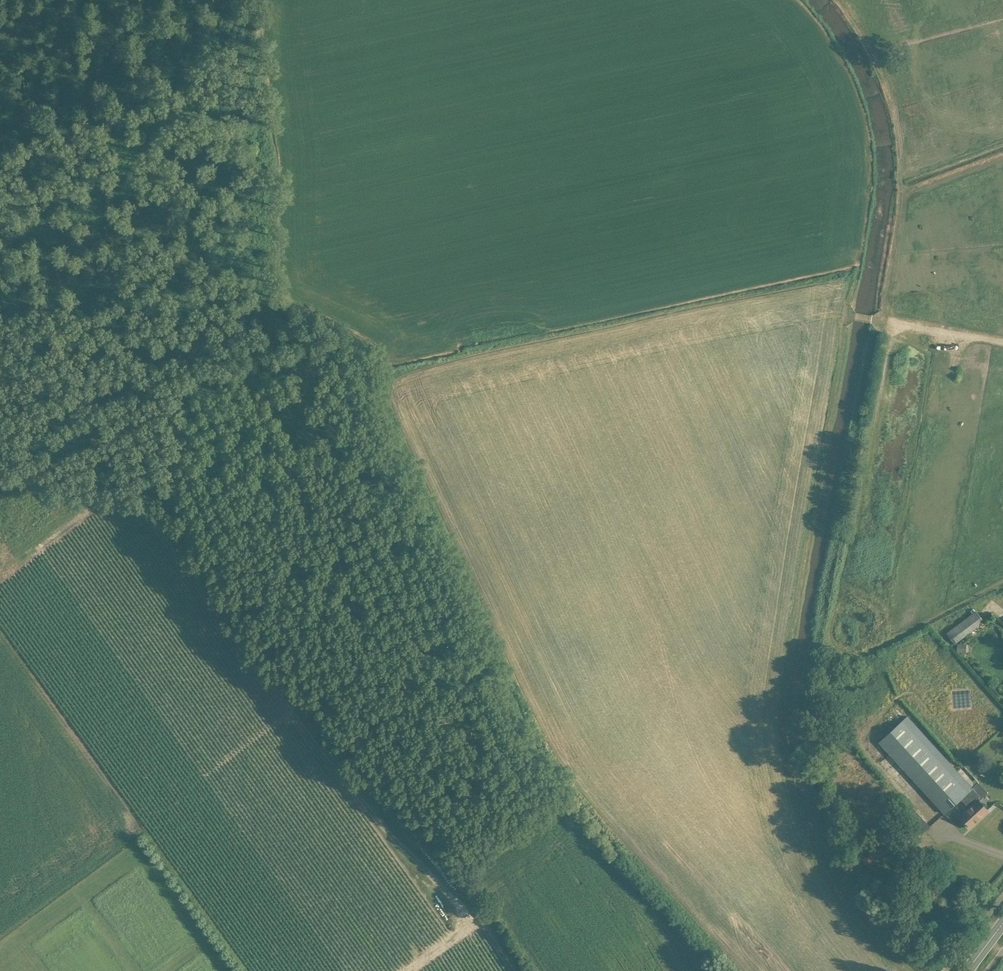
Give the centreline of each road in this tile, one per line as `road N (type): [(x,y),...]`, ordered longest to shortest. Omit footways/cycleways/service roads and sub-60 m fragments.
road 1 (track): [(409,970),(471,918),(395,839)]

